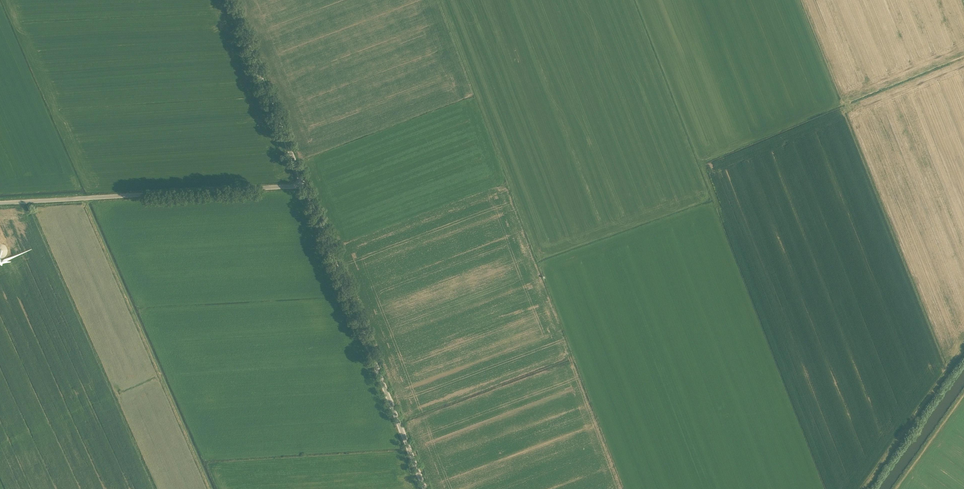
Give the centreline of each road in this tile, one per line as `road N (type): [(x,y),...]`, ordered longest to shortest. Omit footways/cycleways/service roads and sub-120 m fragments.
road 1 (unclassified): [(425,488),(303,184)]
road 2 (unclassified): [(0,202),(303,184)]
road 3 (unclassified): [(303,184),(229,0)]
road 4 (track): [(862,488),(963,348)]

